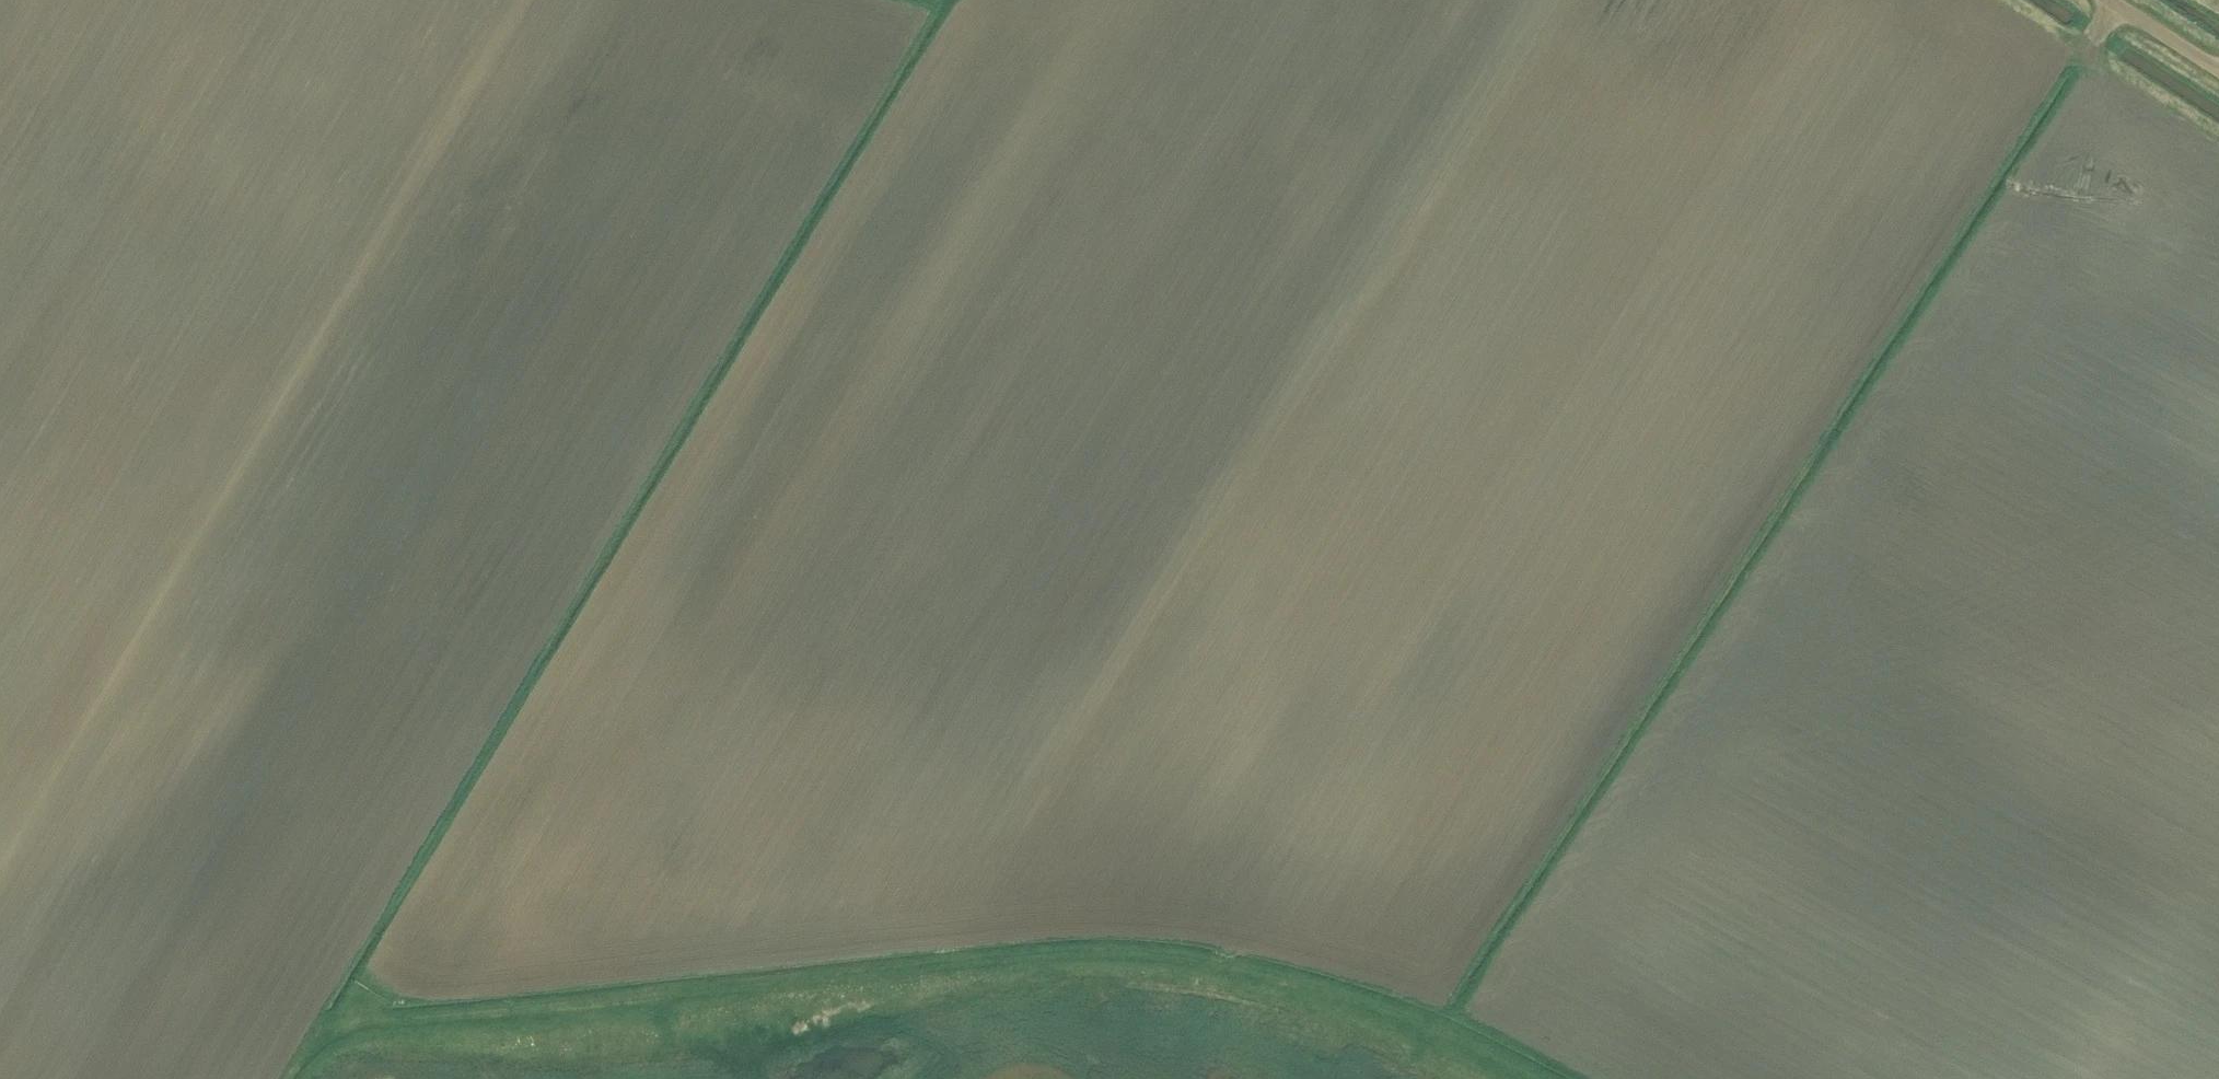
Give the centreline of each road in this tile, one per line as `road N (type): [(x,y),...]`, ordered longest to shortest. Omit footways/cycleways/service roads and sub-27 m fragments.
road 1 (track): [(1537,1078),(1481,1049),(1303,985),(1177,958),(1099,955),(344,1028),(292,1078)]
road 2 (track): [(344,1028),(972,0)]
road 3 (unclassified): [(2109,0),(2218,71)]

